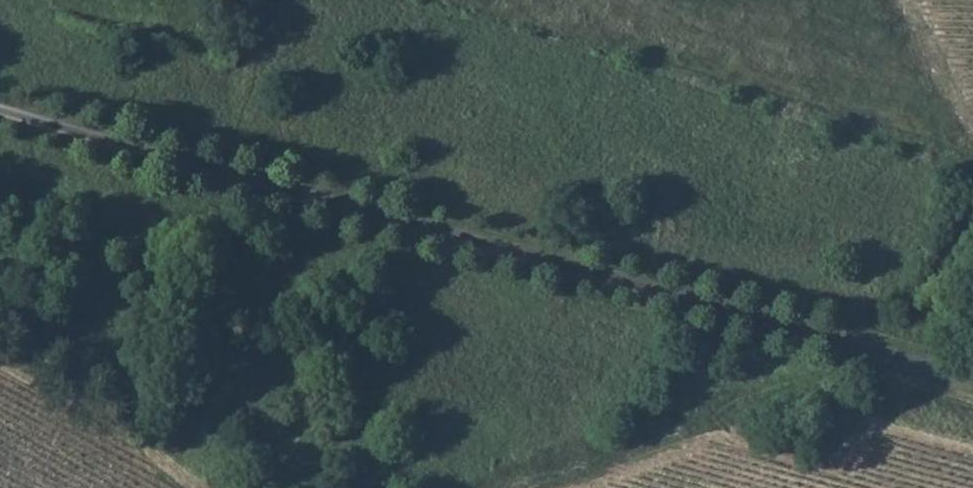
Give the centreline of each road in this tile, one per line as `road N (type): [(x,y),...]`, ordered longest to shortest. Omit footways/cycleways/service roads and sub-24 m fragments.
road 1 (track): [(510,487),(972,327)]

